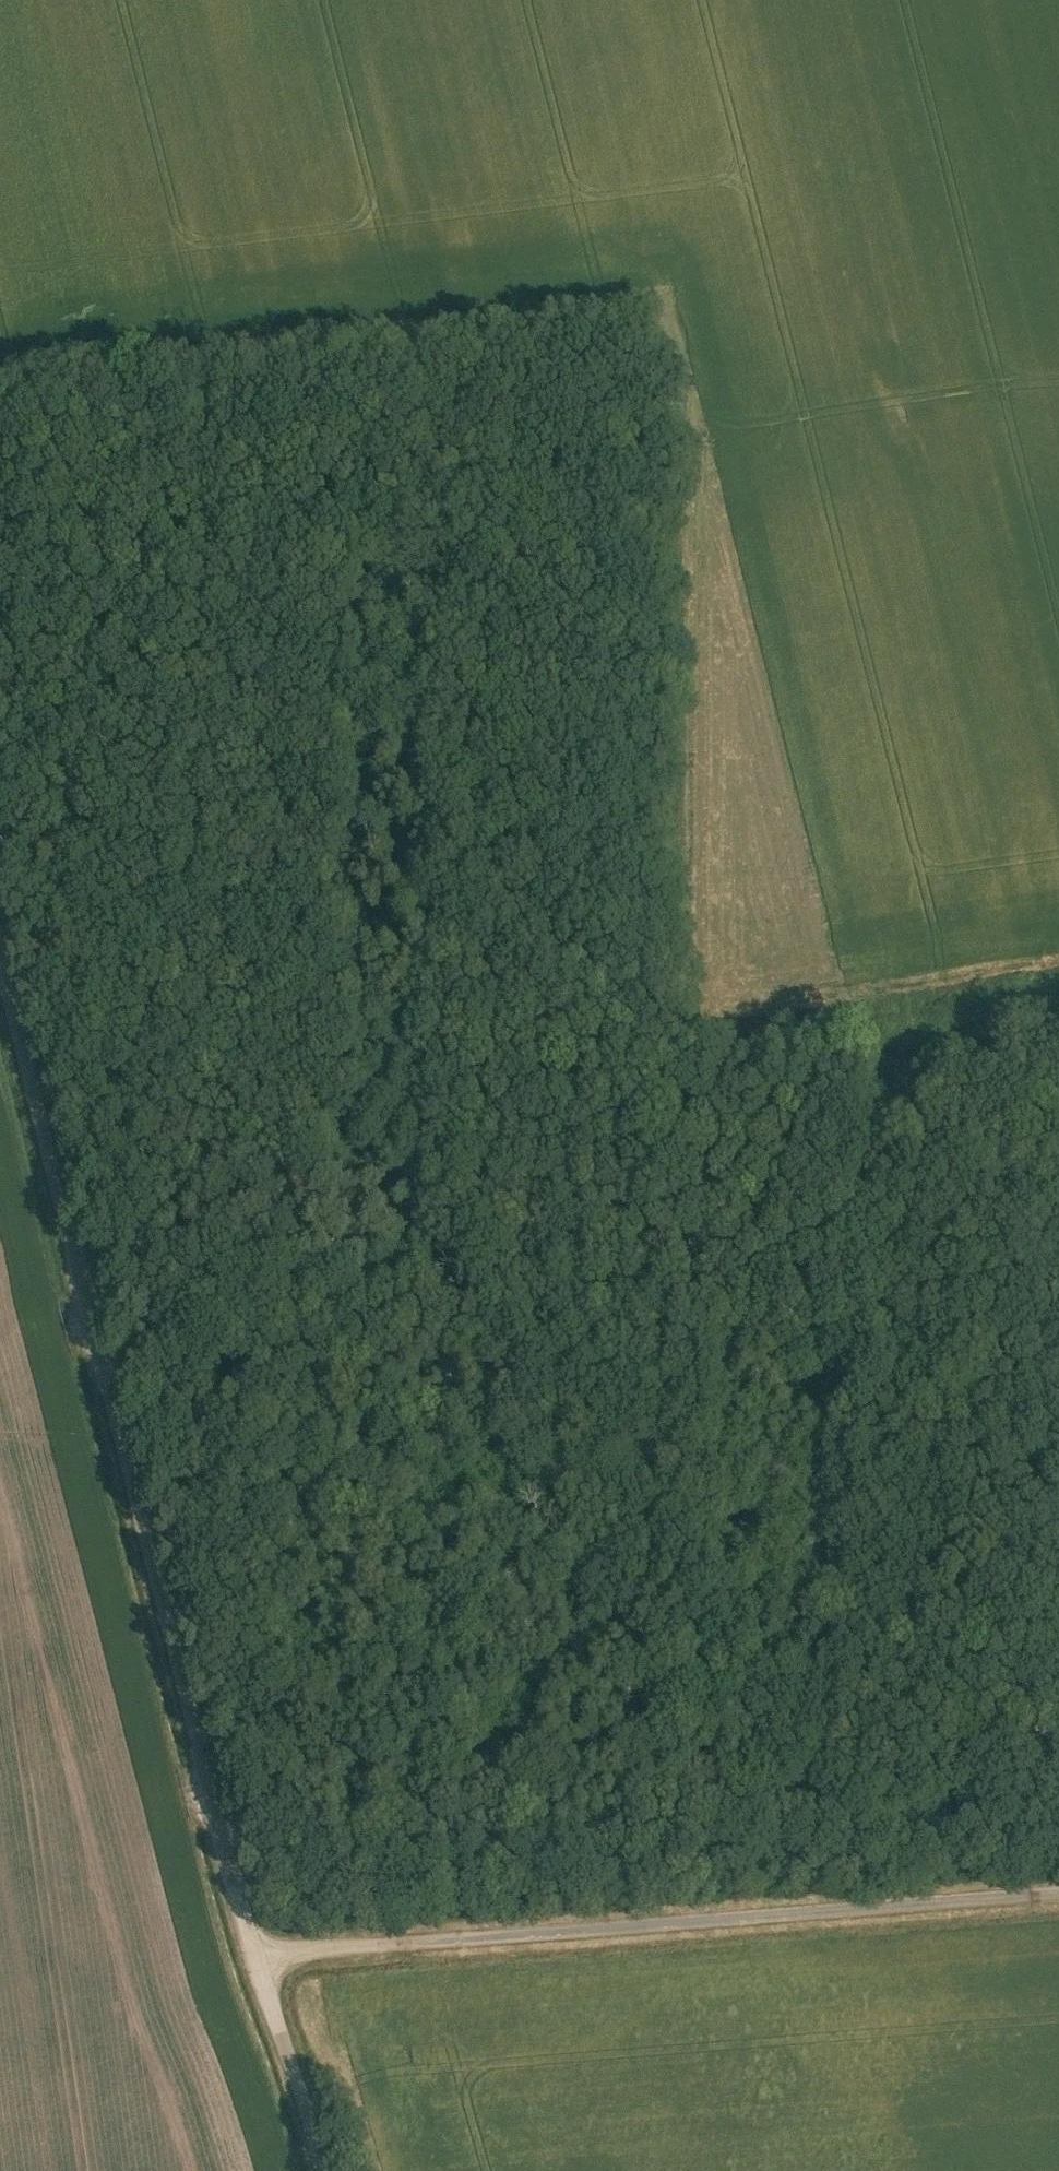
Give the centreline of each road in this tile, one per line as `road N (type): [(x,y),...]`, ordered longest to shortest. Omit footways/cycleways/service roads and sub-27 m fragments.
road 1 (unclassified): [(254,1954),(0,959)]
road 2 (unclassified): [(254,1954),(1058,1891)]
road 3 (unclassified): [(323,2170),(254,1954)]

